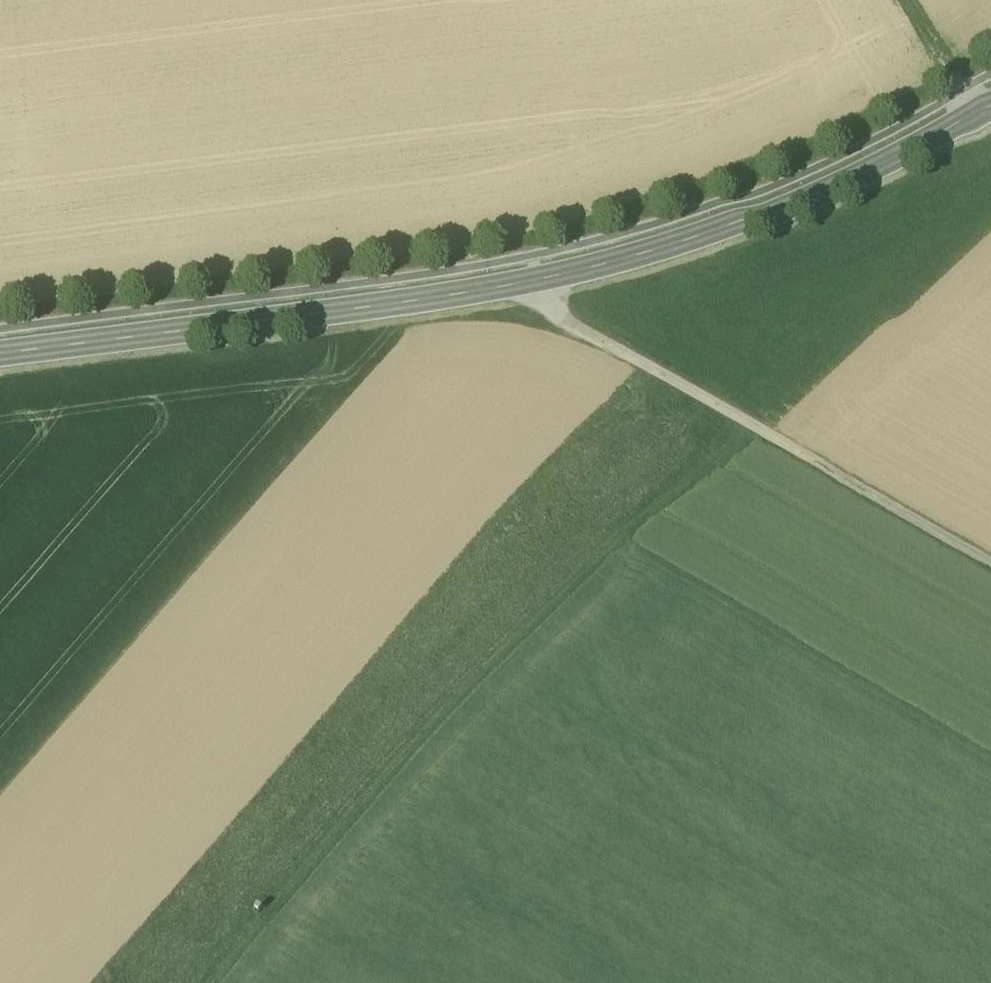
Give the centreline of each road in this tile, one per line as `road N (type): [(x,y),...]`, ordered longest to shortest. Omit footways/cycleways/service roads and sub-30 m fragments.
road 1 (secondary): [(0,353),(368,307),(653,255),(822,194),(990,103)]
road 2 (track): [(542,280),(553,318),(990,569)]
road 3 (track): [(980,110),(910,0)]

